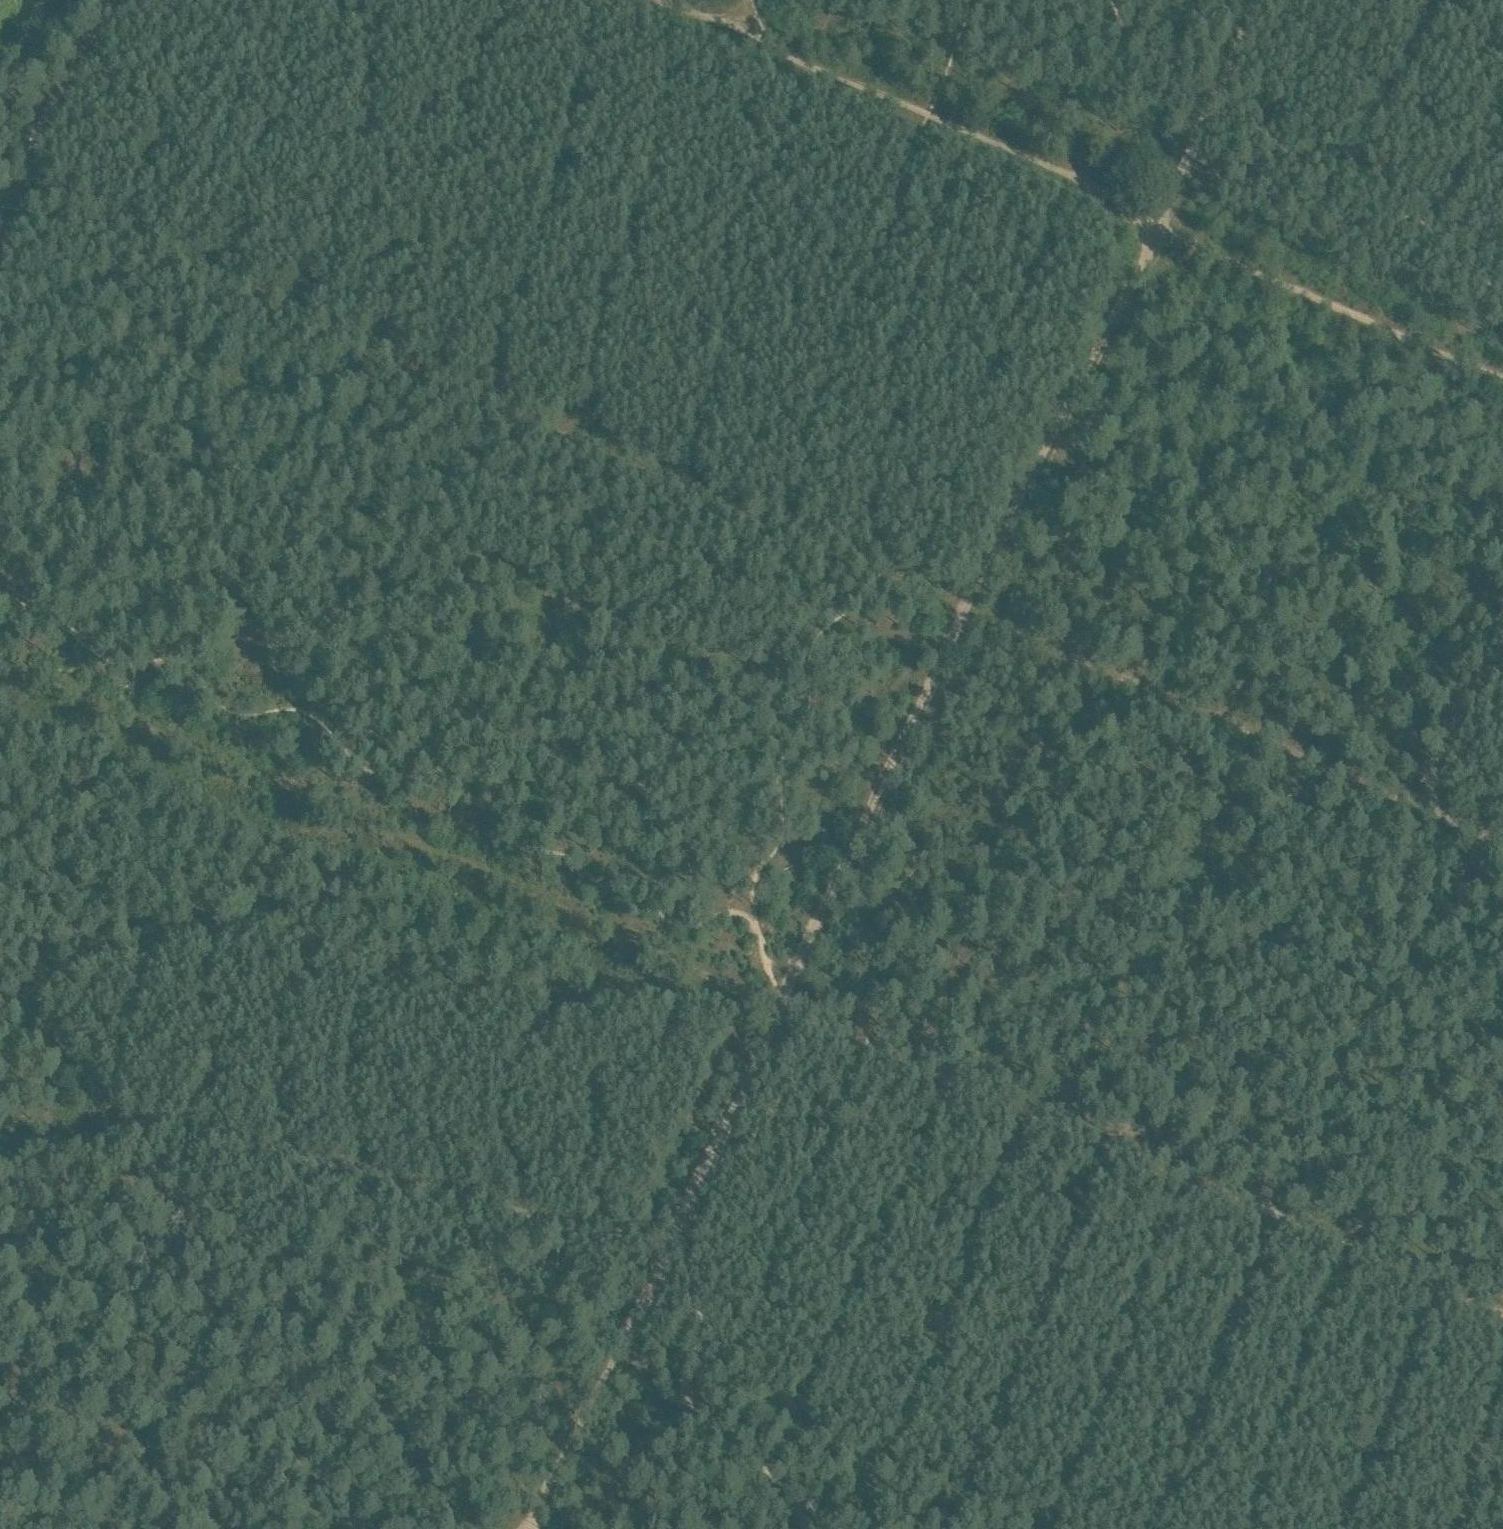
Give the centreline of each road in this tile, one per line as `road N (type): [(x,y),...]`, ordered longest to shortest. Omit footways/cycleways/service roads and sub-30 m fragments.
road 1 (track): [(4,189),(1419,807)]
road 2 (track): [(1156,227),(778,1006)]
road 3 (track): [(0,659),(778,1006)]
road 4 (track): [(0,1166),(125,1131),(184,1124),(662,1246)]
road 5 (track): [(745,33),(1115,199),(1156,227)]
road 6 (track): [(1156,227),(1502,376)]
road 7 (track): [(662,1246),(532,1528)]
road 8 (track): [(778,1006),(662,1246)]
road 9 (track): [(1502,614),(1419,807)]

